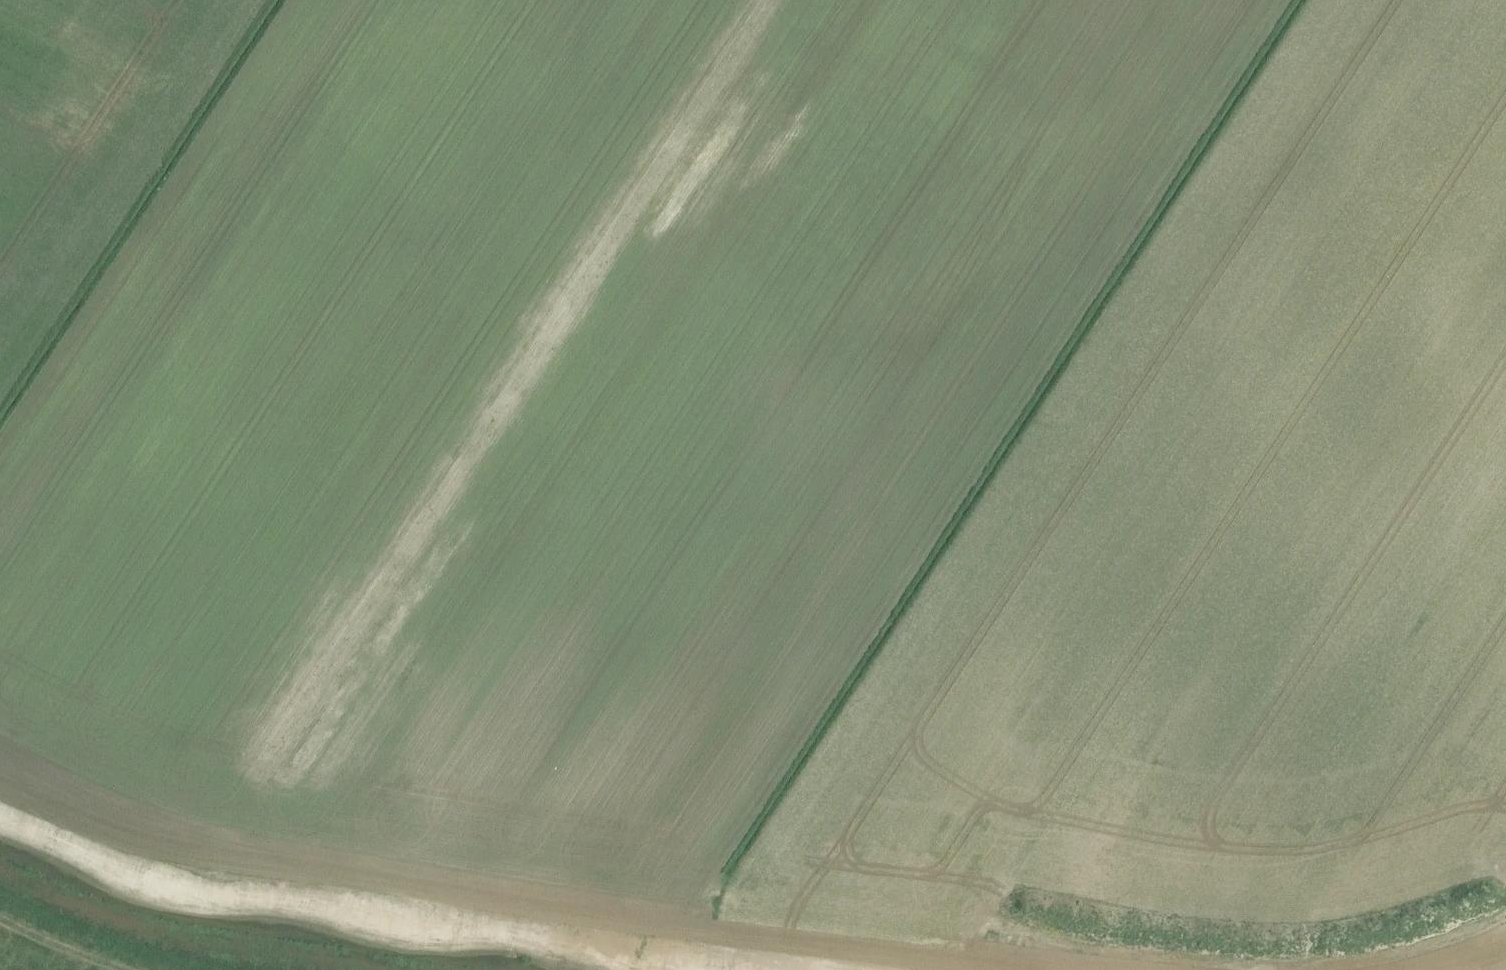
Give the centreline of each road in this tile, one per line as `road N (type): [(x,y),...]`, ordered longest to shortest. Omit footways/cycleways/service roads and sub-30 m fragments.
road 1 (track): [(666,969),(203,892),(87,857),(0,812)]
road 2 (track): [(0,906),(160,969)]

